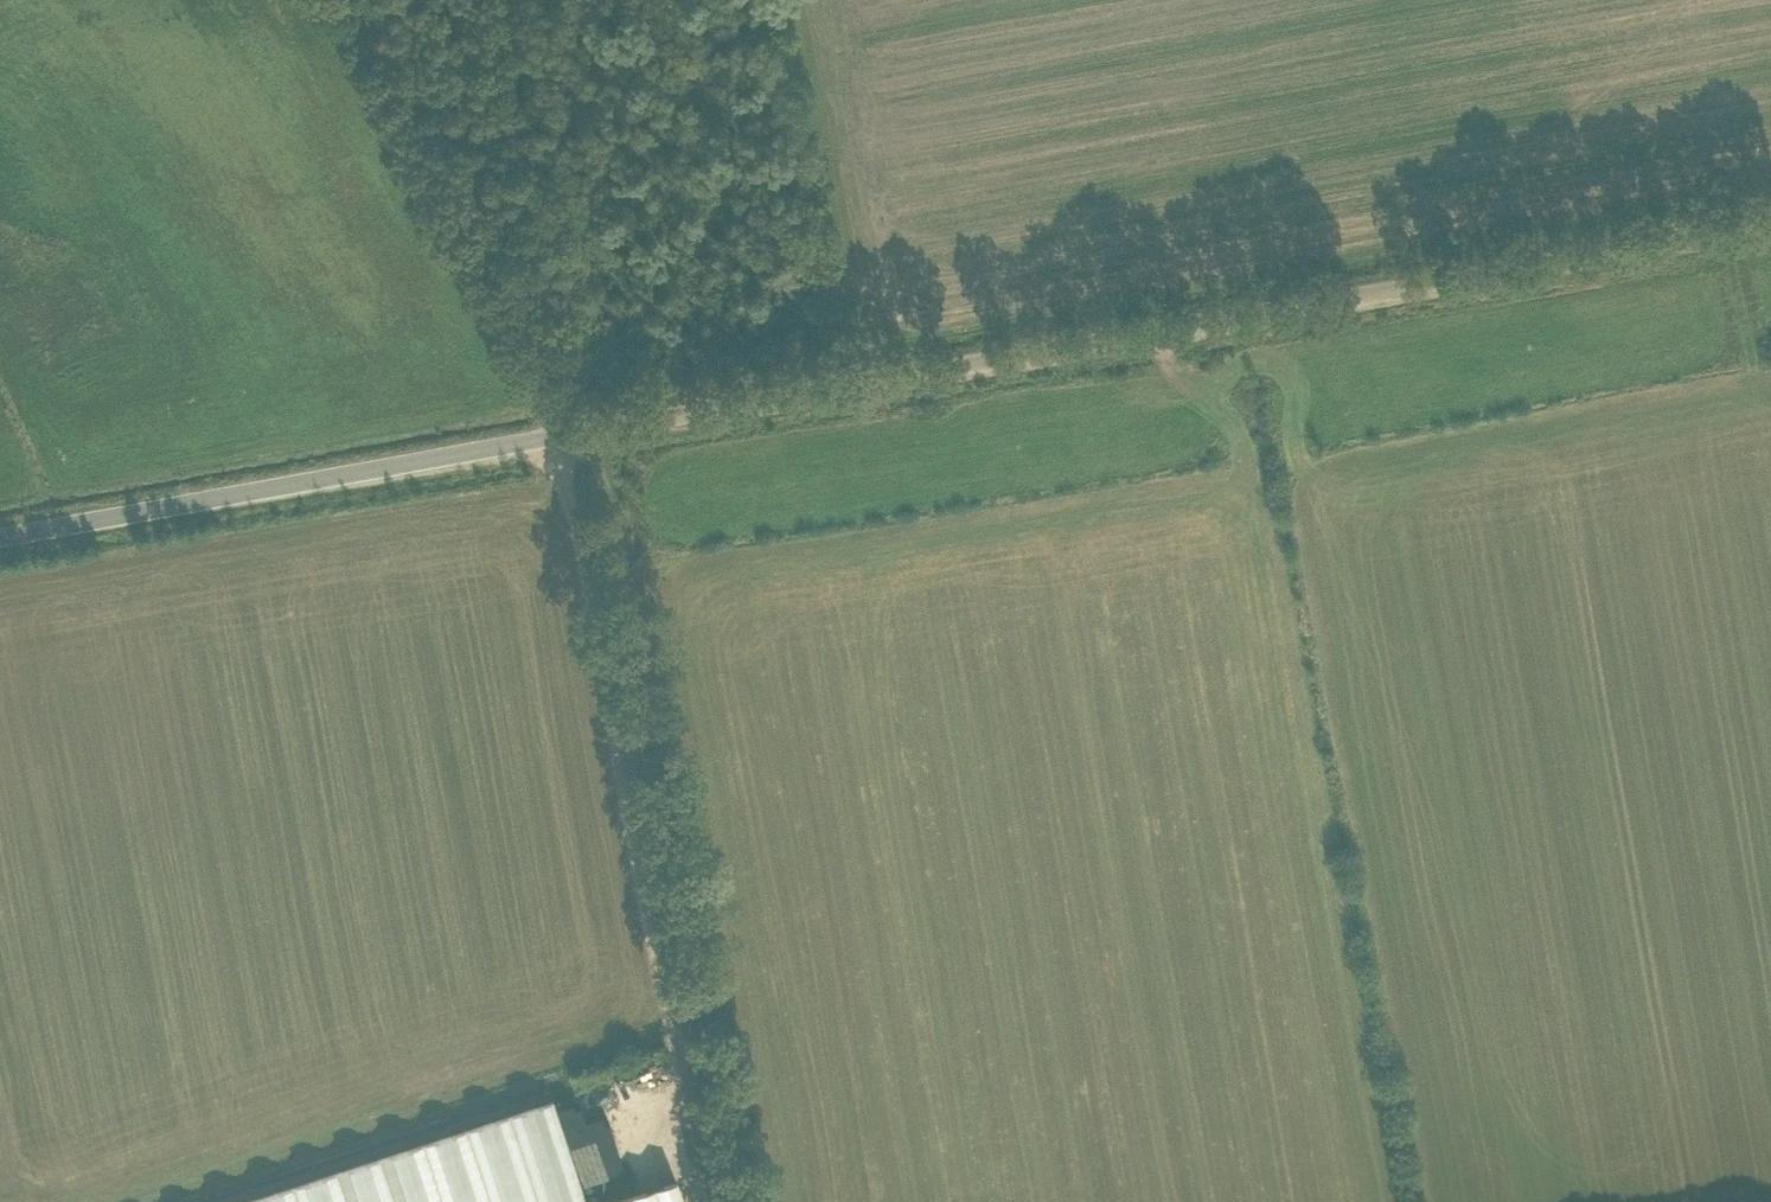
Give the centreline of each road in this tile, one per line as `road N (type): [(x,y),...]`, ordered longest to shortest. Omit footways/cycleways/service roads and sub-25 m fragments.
road 1 (unclassified): [(568,435),(1770,220)]
road 2 (track): [(743,1201),(609,490),(568,435)]
road 3 (track): [(568,435),(563,473),(703,1201)]
road 4 (unclassified): [(568,435),(0,535)]
road 5 (track): [(568,435),(520,321),(344,0)]

